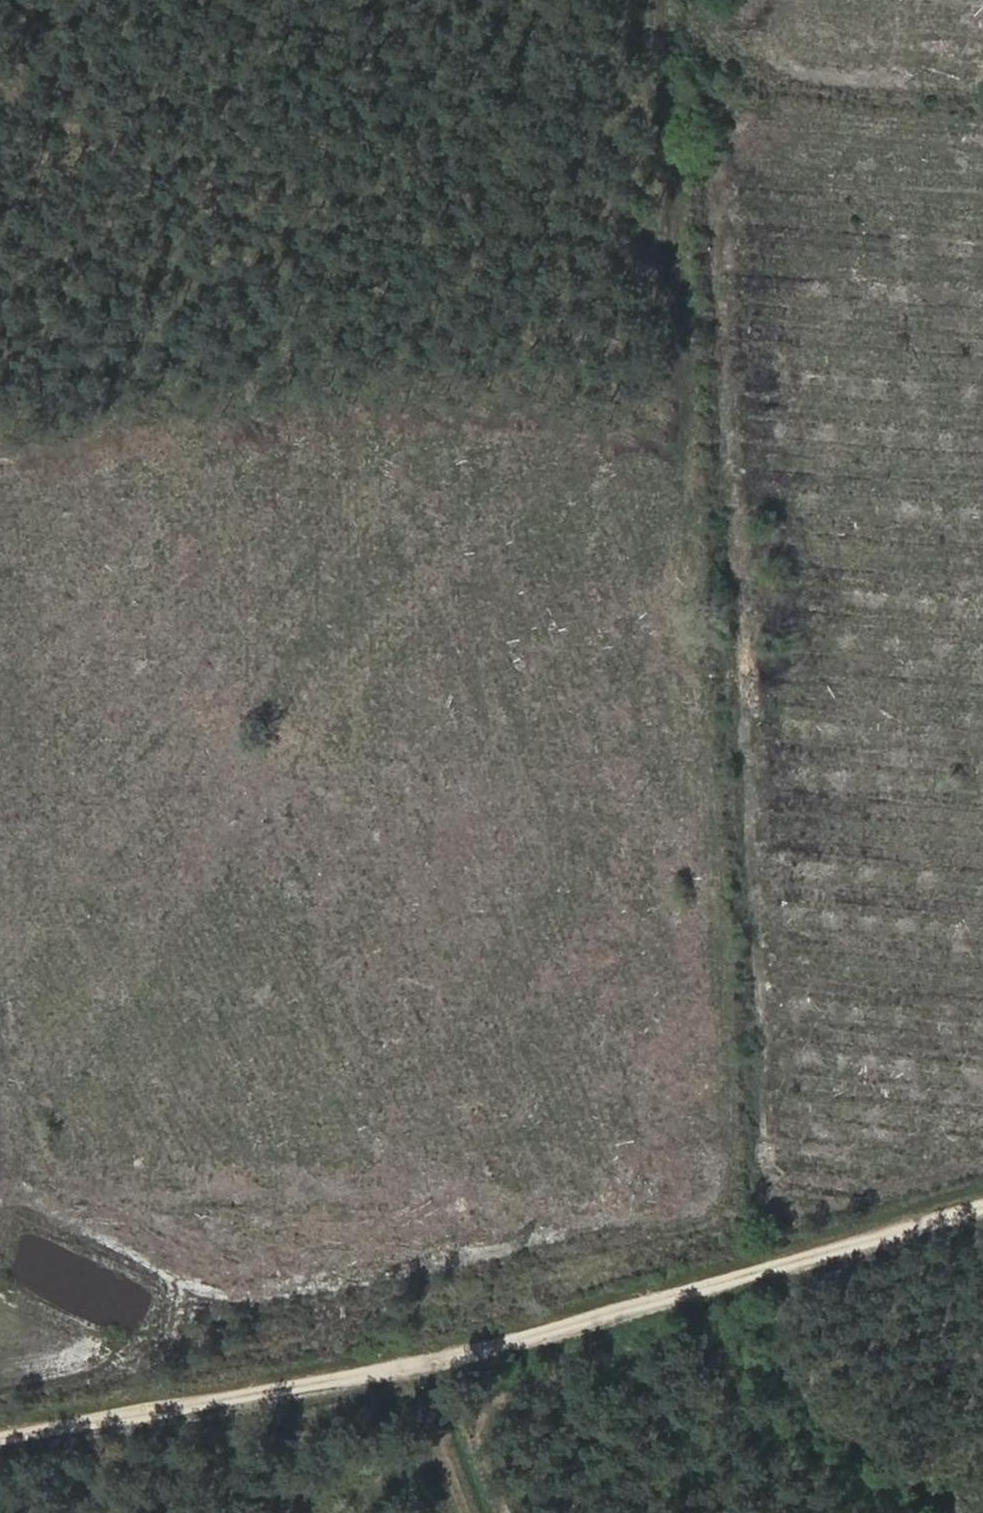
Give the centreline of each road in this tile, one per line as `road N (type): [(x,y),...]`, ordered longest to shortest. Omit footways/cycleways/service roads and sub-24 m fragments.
road 1 (track): [(0,1436),(500,1346),(982,1210)]

